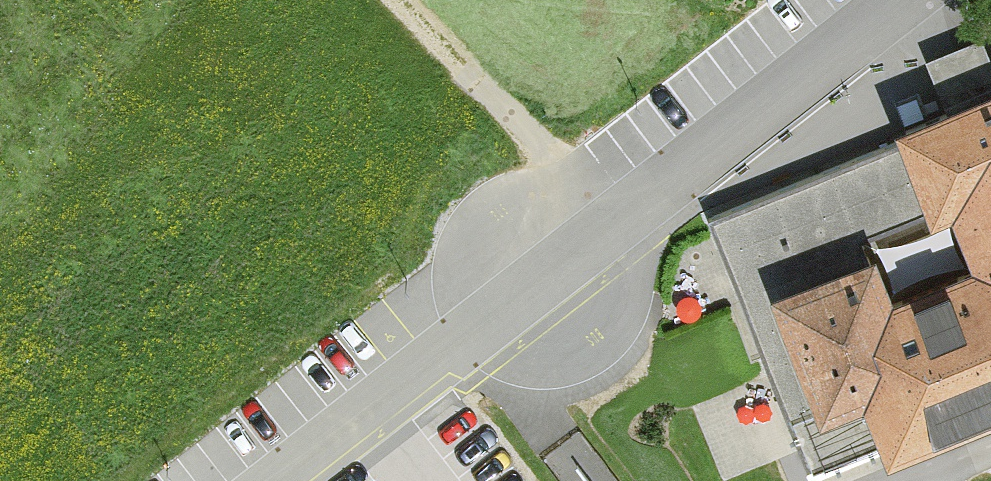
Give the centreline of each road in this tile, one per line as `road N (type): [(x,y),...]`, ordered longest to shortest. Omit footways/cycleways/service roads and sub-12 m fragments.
road 1 (residential): [(901,0),(289,480)]
road 2 (track): [(619,219),(387,0)]

